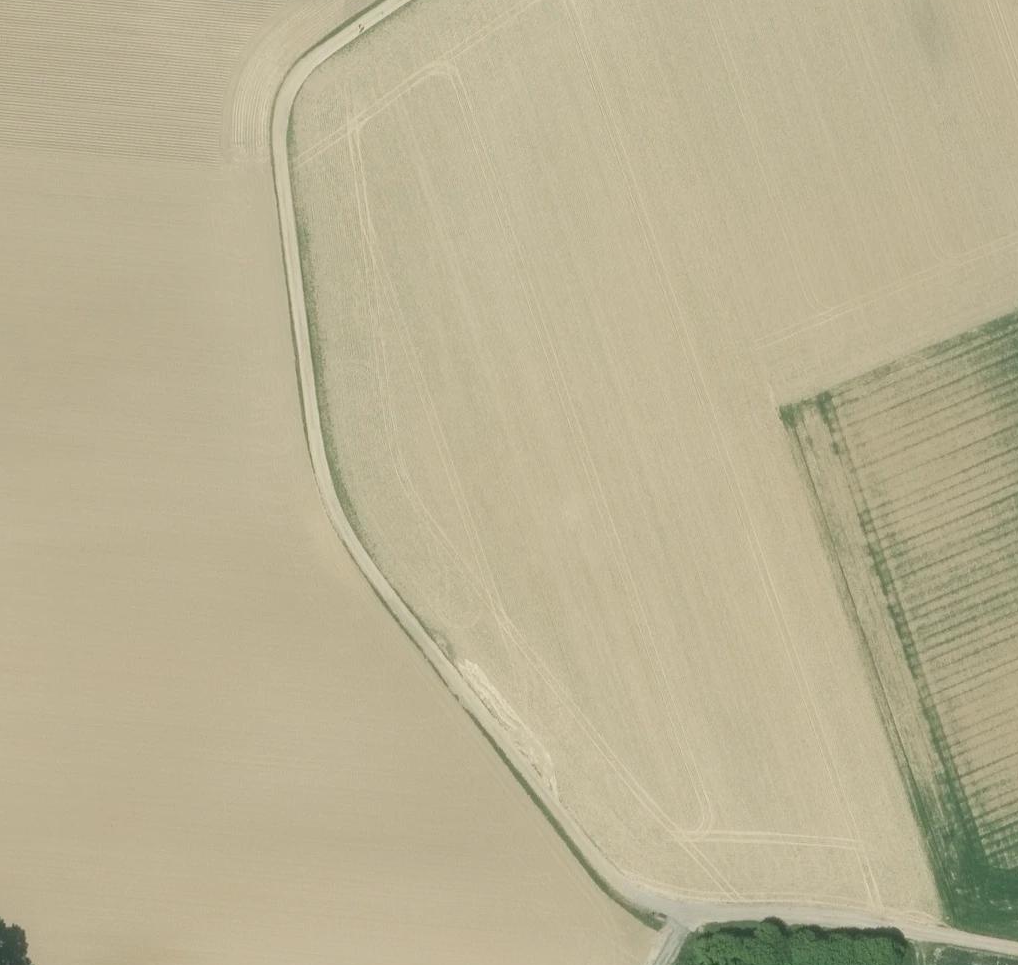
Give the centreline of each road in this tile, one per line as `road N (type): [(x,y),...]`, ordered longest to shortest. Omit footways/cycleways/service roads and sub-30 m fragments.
road 1 (track): [(690,911),(624,883),(594,852),(384,586),(328,484),(289,231),(284,114),(316,59),(397,0)]
road 2 (track): [(1017,948),(856,919),(690,911)]

